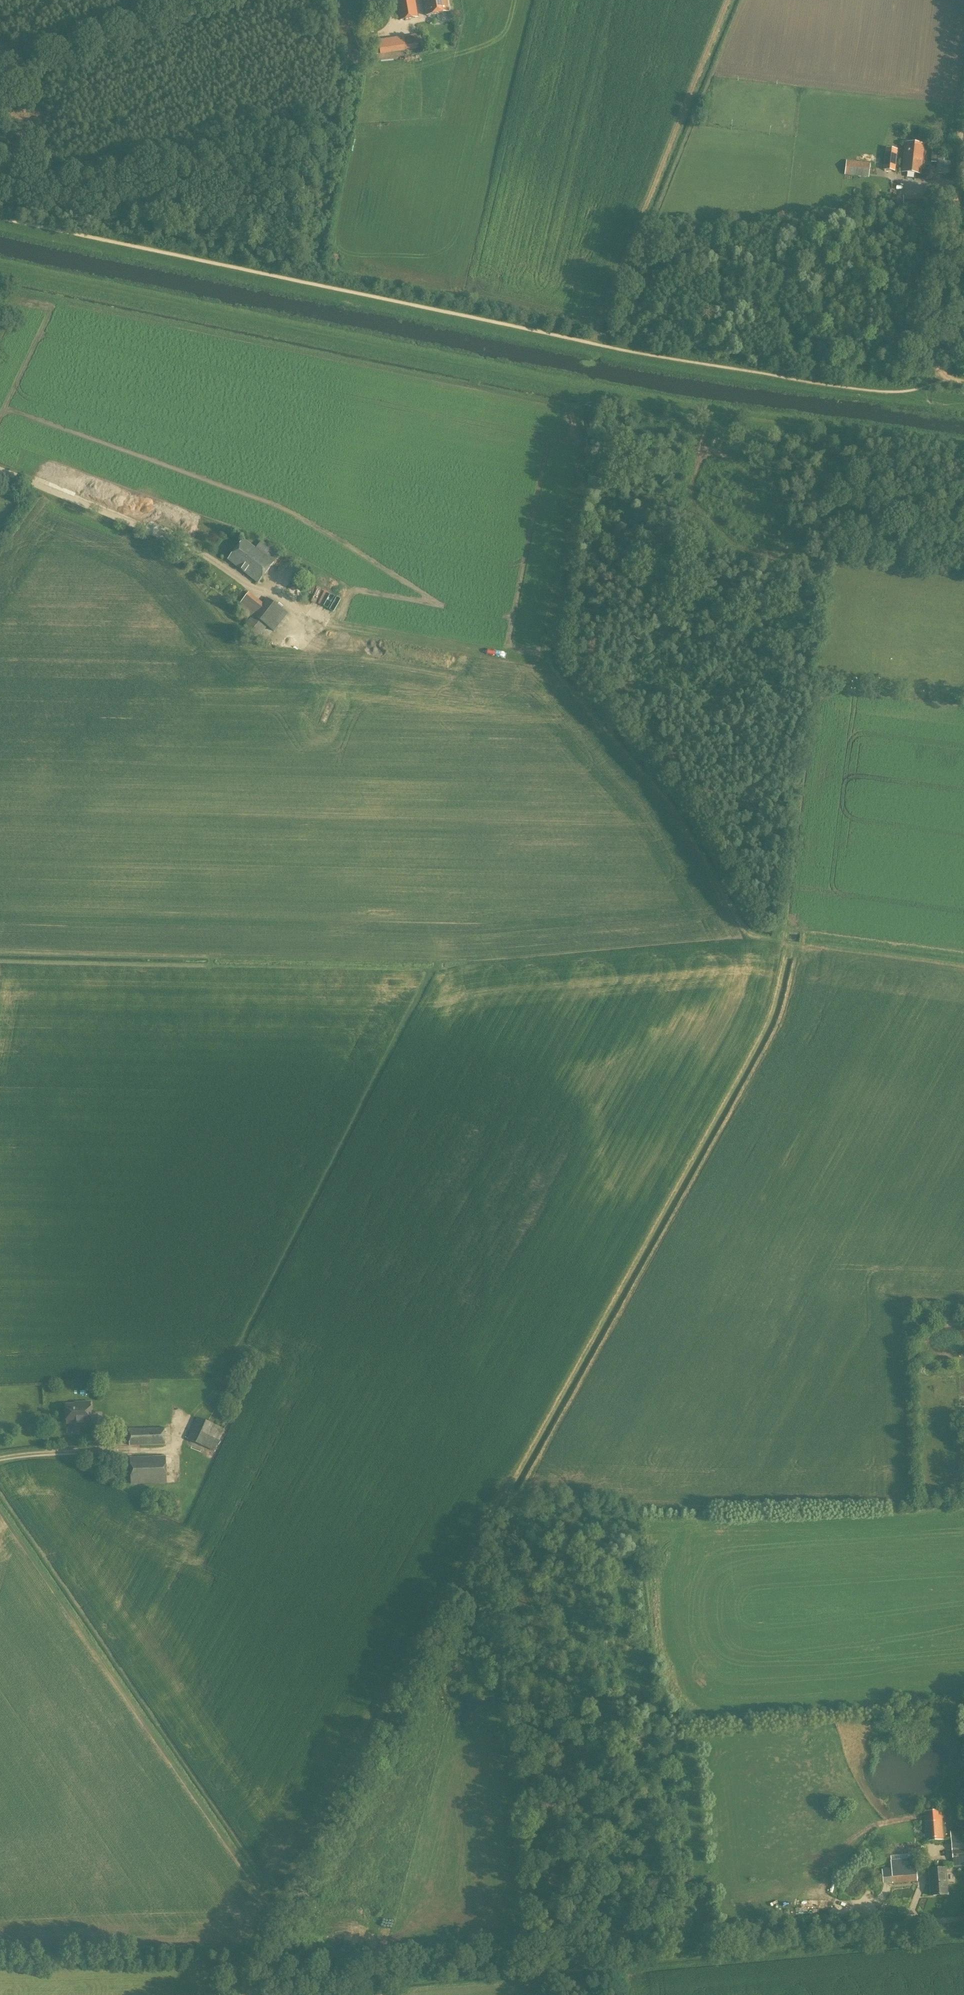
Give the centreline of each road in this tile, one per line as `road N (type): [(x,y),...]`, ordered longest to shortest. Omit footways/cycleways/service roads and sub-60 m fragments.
road 1 (track): [(380,1994),(383,1974),(392,1969),(963,1920)]
road 2 (track): [(948,380),(936,368),(963,129)]
road 3 (unclassified): [(0,78),(209,0)]
road 4 (unclassified): [(145,536),(0,471)]

